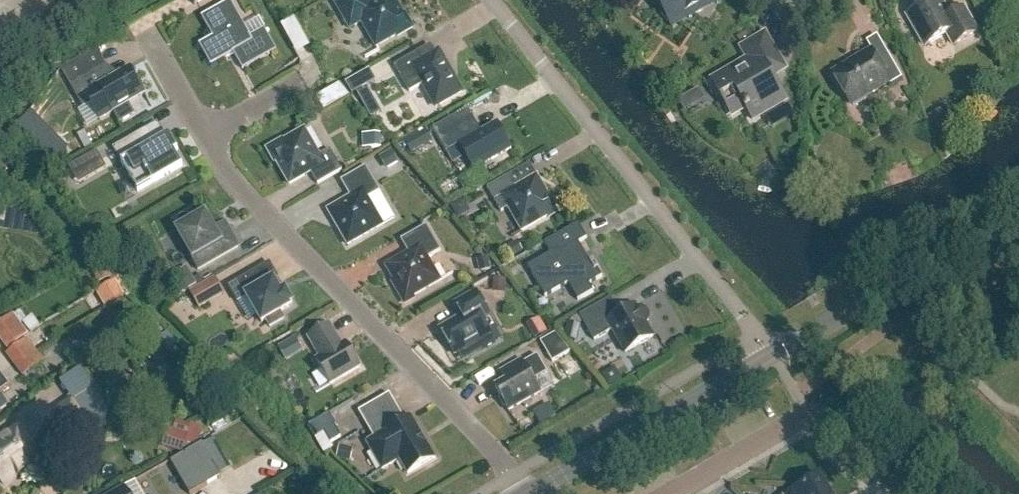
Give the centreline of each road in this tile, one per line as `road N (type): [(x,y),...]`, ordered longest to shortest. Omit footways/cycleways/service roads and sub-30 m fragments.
road 1 (residential): [(521,493),(493,449),(229,176),(207,139)]
road 2 (unclassified): [(770,355),(491,0)]
road 3 (residential): [(669,493),(800,417),(828,418),(905,493)]
road 4 (tertiary): [(770,355),(1018,220)]
road 5 (tertiary): [(538,493),(770,355)]
road 6 (residential): [(207,139),(145,33)]

